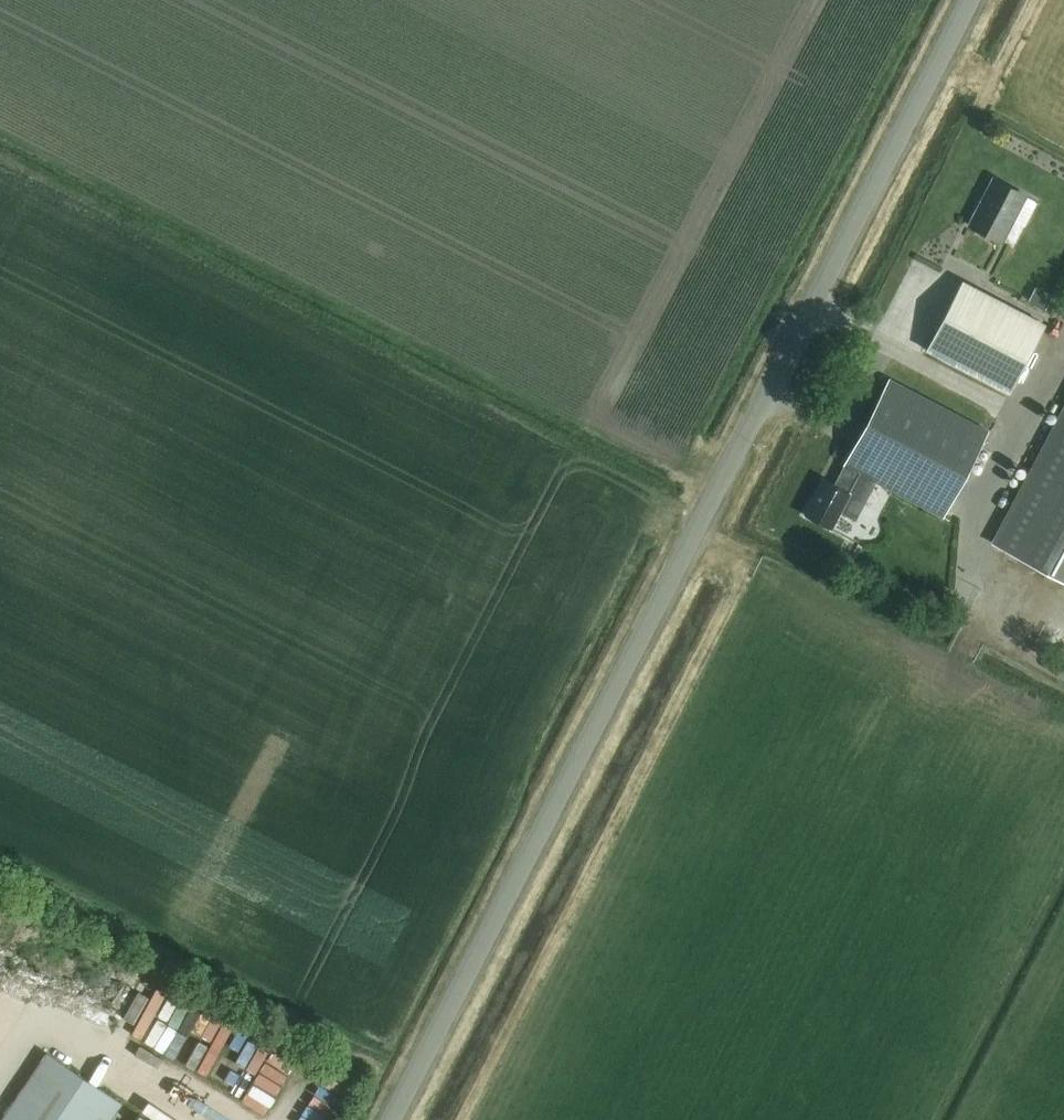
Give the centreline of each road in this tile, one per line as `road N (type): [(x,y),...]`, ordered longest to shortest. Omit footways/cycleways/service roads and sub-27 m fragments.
road 1 (unclassified): [(396,1119),(971,0)]

